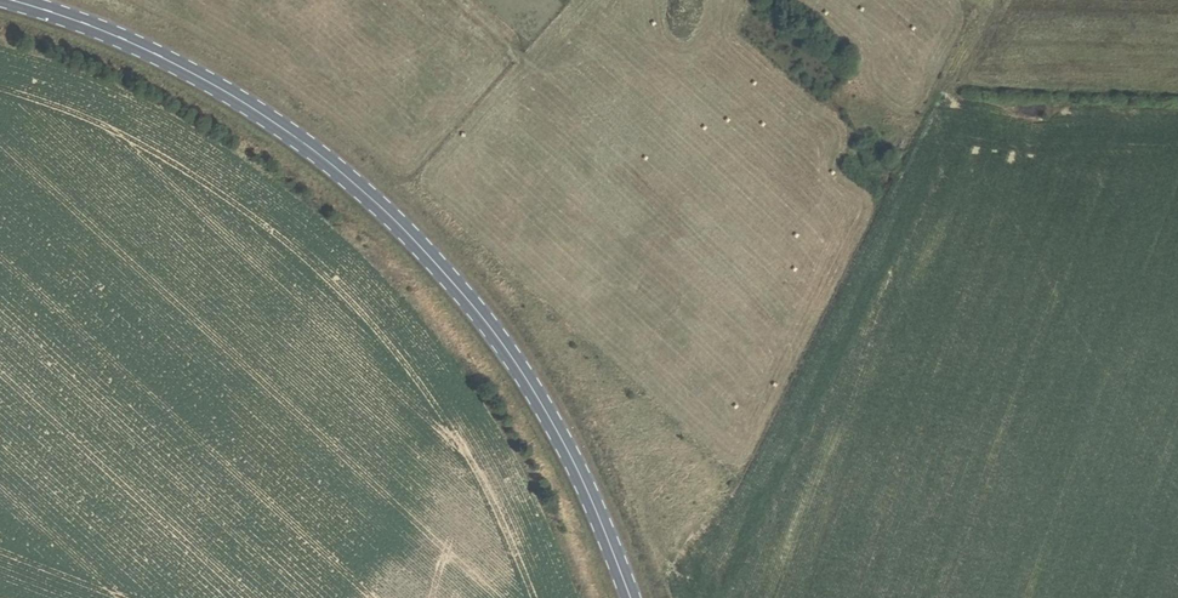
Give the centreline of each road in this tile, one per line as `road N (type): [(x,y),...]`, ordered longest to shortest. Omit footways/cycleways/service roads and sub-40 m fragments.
road 1 (secondary): [(630,597),(569,452),(440,266),(335,166),(192,73),(55,11),(2,0)]

